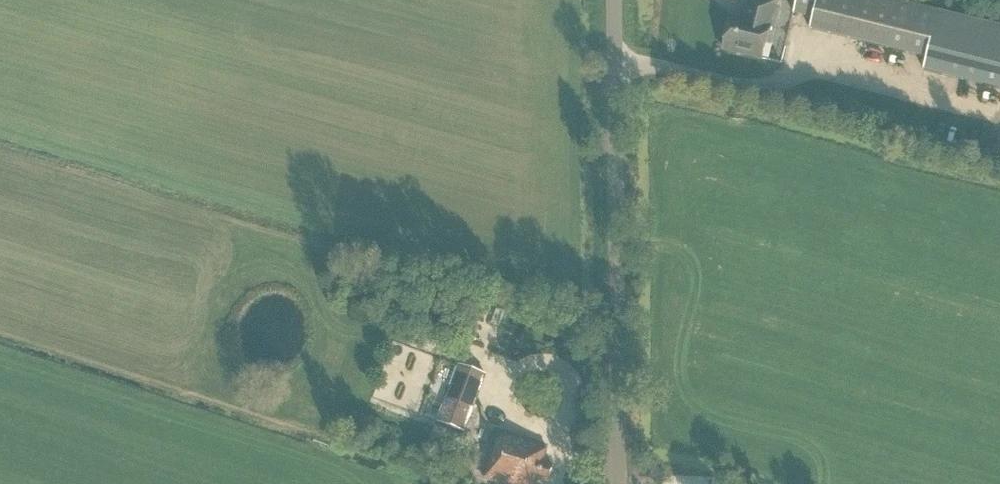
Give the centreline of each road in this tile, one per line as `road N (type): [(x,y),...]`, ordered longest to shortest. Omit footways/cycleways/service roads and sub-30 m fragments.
road 1 (unclassified): [(618,483),(613,0)]

